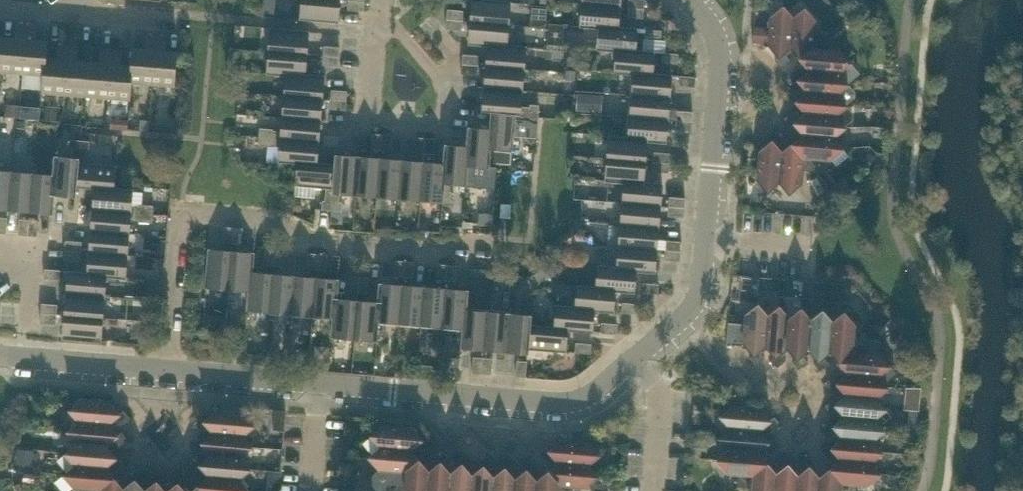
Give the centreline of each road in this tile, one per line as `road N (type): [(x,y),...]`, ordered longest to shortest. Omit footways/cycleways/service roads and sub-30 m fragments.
road 1 (residential): [(166,371),(574,402),(599,389),(700,299),(723,70),(719,43),(685,0)]
road 2 (residential): [(166,371),(183,209),(267,217),(316,240),(480,254)]
road 3 (residential): [(374,32),(399,36),(431,65),(446,89),(445,125),(366,119)]
road 4 (residential): [(0,355),(166,371)]

